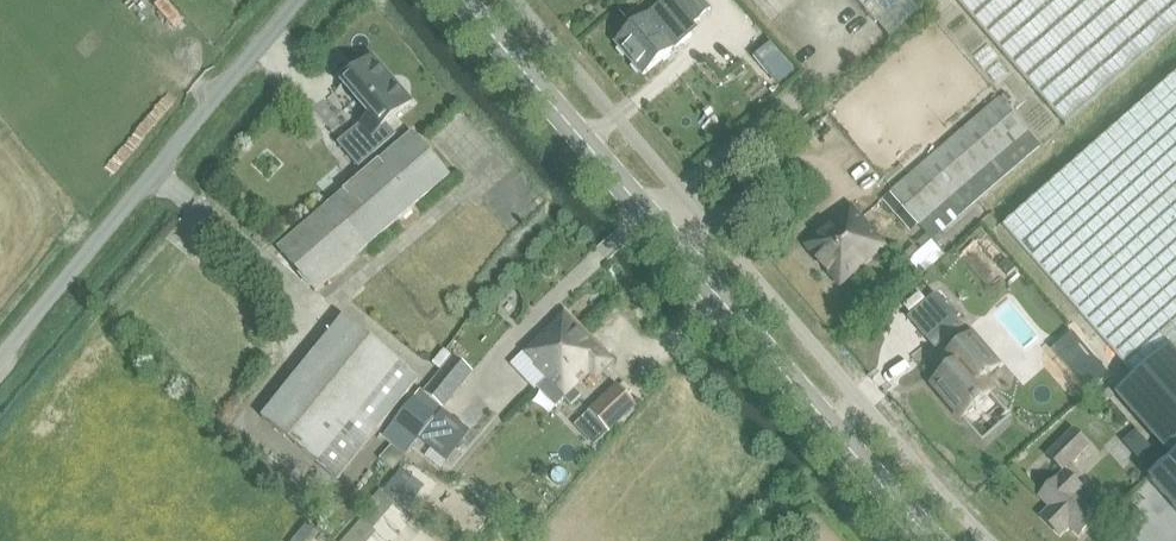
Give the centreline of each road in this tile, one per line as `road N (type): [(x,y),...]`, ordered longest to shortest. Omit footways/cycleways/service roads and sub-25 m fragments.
road 1 (tertiary): [(931,540),(463,0)]
road 2 (unclassified): [(0,366),(300,0)]

